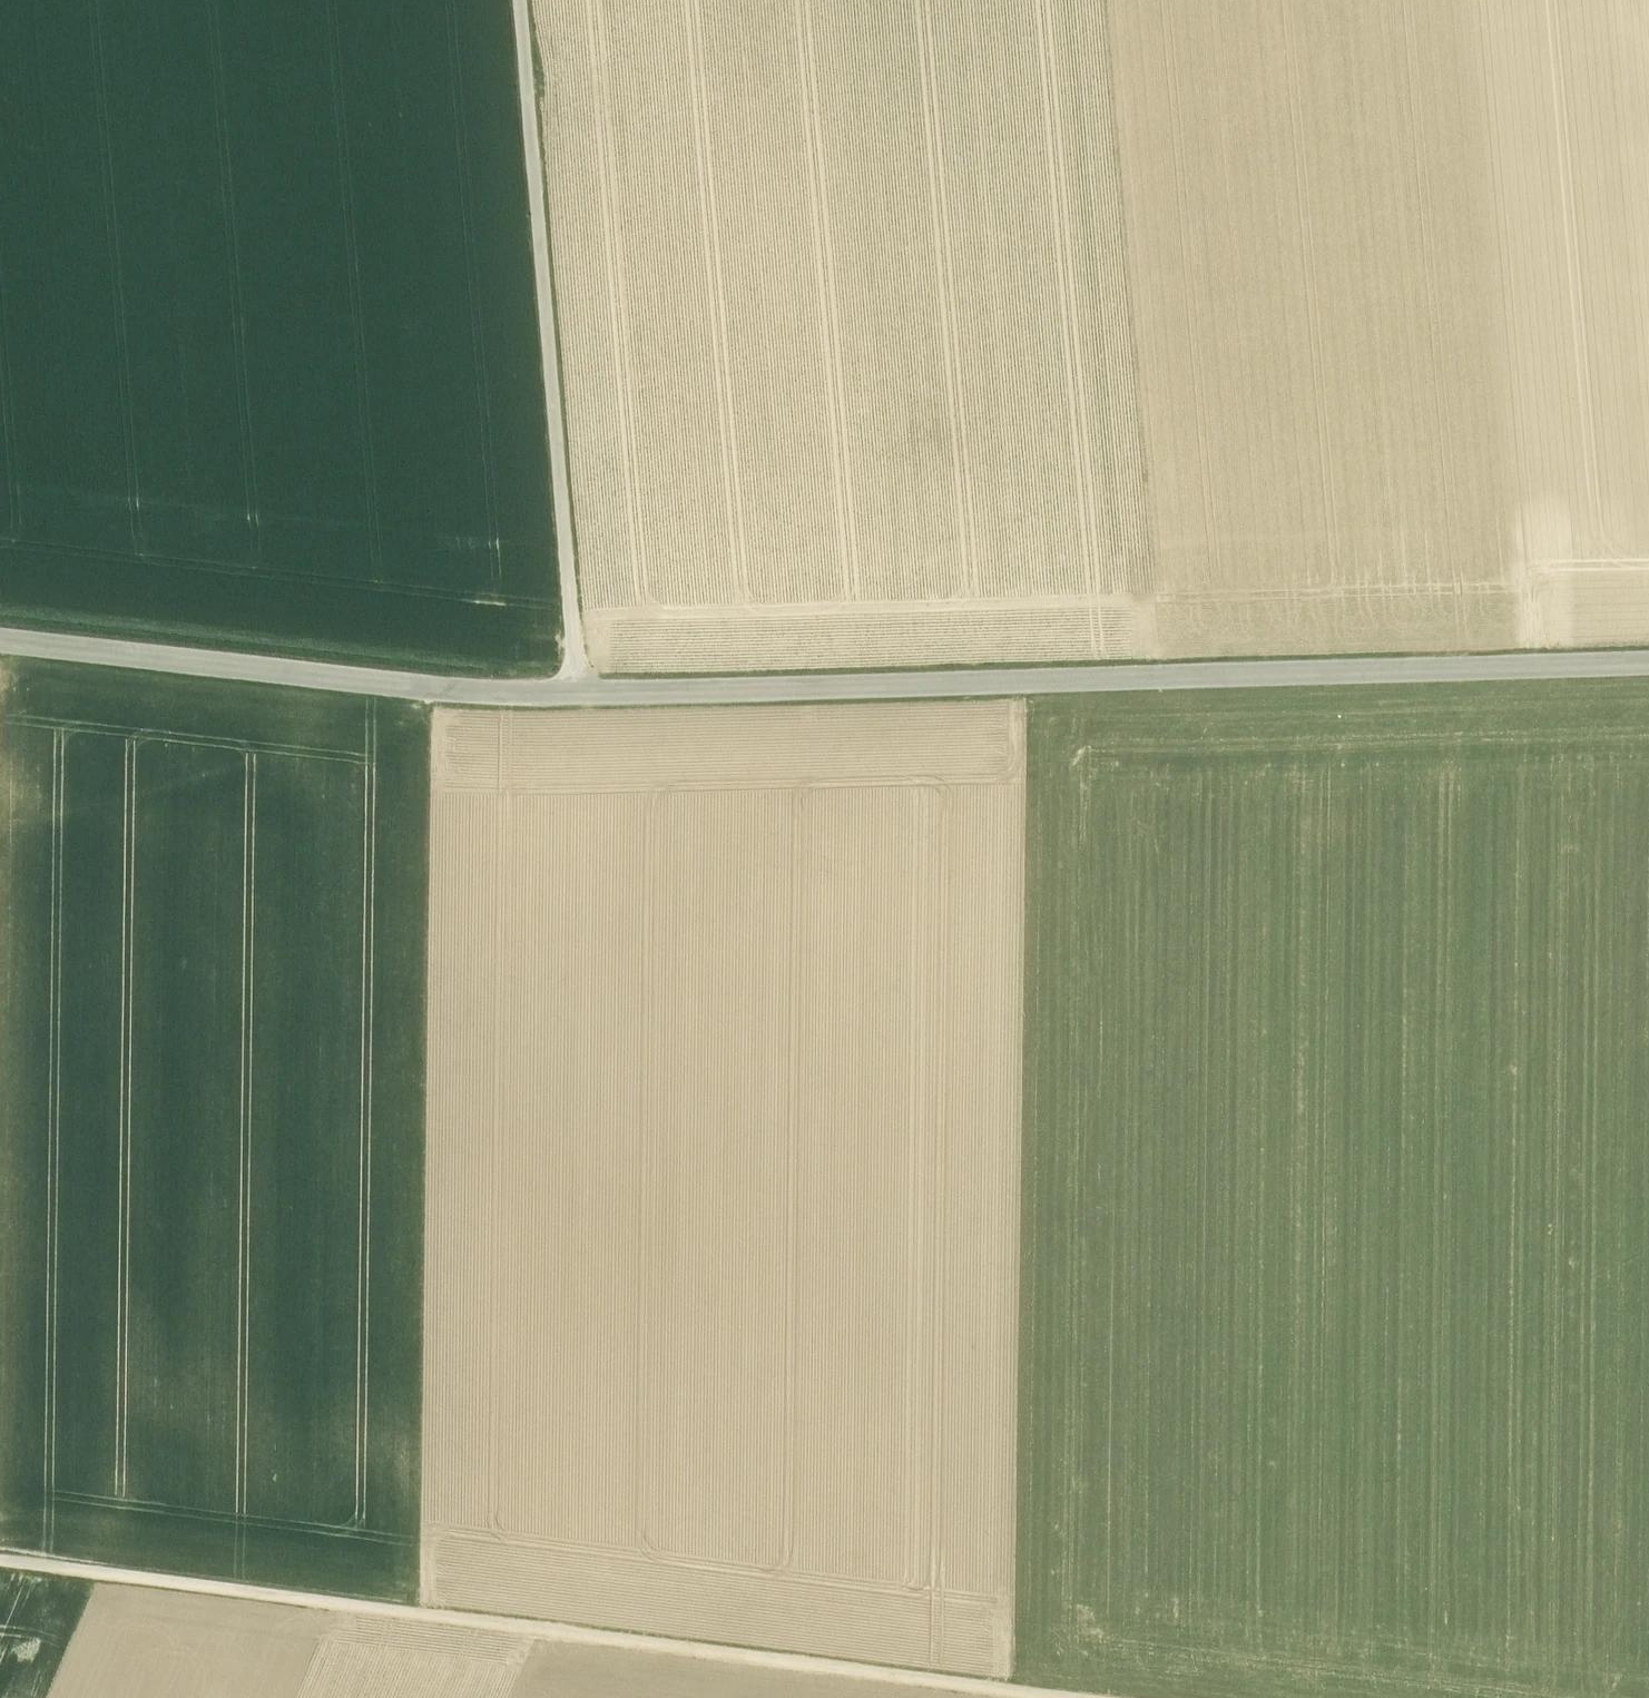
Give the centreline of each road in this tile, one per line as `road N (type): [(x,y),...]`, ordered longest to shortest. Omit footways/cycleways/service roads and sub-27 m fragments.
road 1 (unclassified): [(1648,662),(470,692),(0,641)]
road 2 (track): [(1054,1697),(0,1561)]
road 3 (track): [(519,0),(579,692)]

